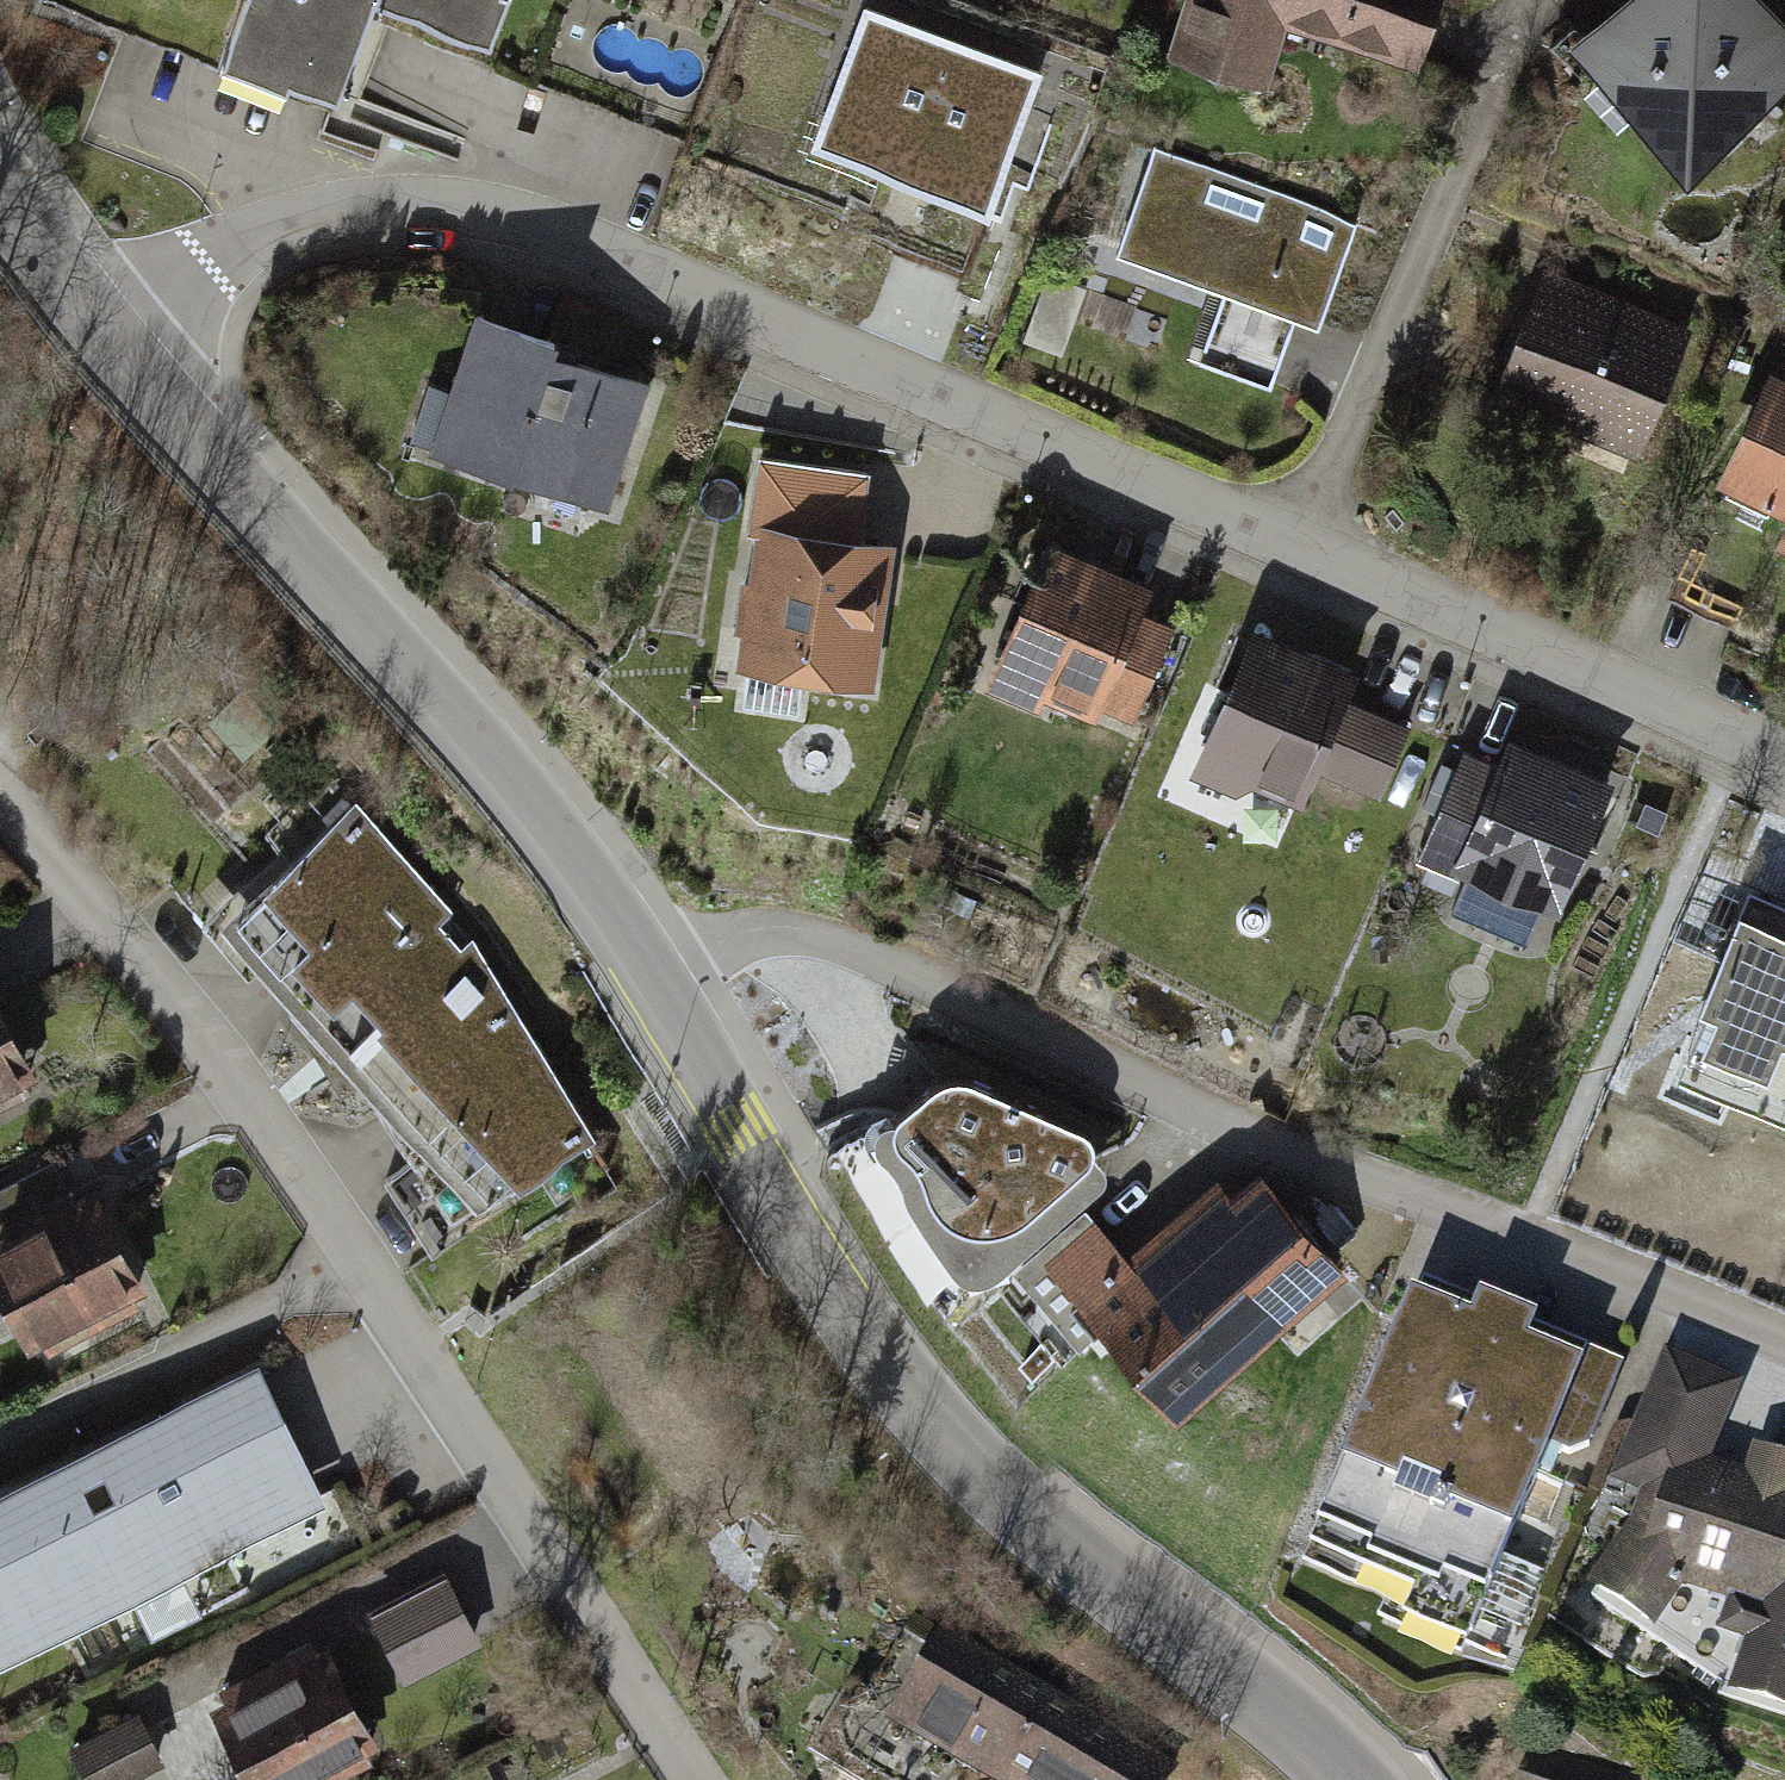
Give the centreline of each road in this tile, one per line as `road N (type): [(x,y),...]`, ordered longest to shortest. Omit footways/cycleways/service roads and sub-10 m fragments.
road 1 (tertiary): [(104,333),(218,257),(312,215),(413,204),(514,216),(1784,761)]
road 2 (residential): [(643,968),(754,934),(822,941),(1266,1140),(1784,1344)]
road 3 (residential): [(699,1779),(364,1263),(221,1063),(154,974),(0,804)]
road 4 (tertiary): [(1354,1779),(1276,1710),(1042,1530),(938,1429),(811,1255),(643,968)]
road 5 (tertiary): [(643,968),(492,762),(104,333)]
road 6 (tertiary): [(104,333),(0,190)]

